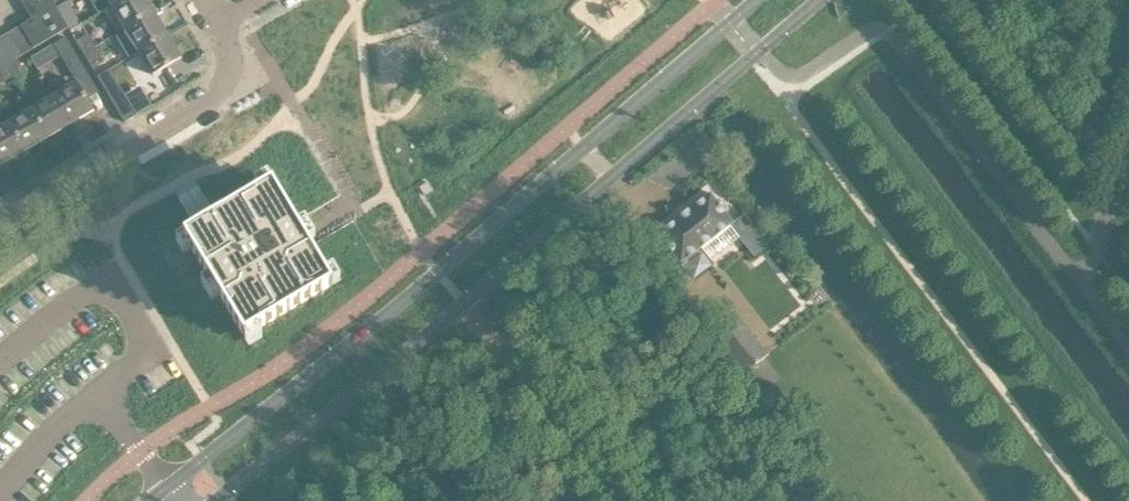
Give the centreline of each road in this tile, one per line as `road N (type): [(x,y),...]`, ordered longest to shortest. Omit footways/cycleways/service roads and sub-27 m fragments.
road 1 (secondary): [(754,0),(436,271),(148,500)]
road 2 (secondary): [(463,304),(818,0)]
road 3 (residential): [(0,222),(213,94),(226,60),(214,23)]
road 4 (secondary): [(210,500),(463,304)]
road 5 (unclassified): [(610,500),(463,304)]

